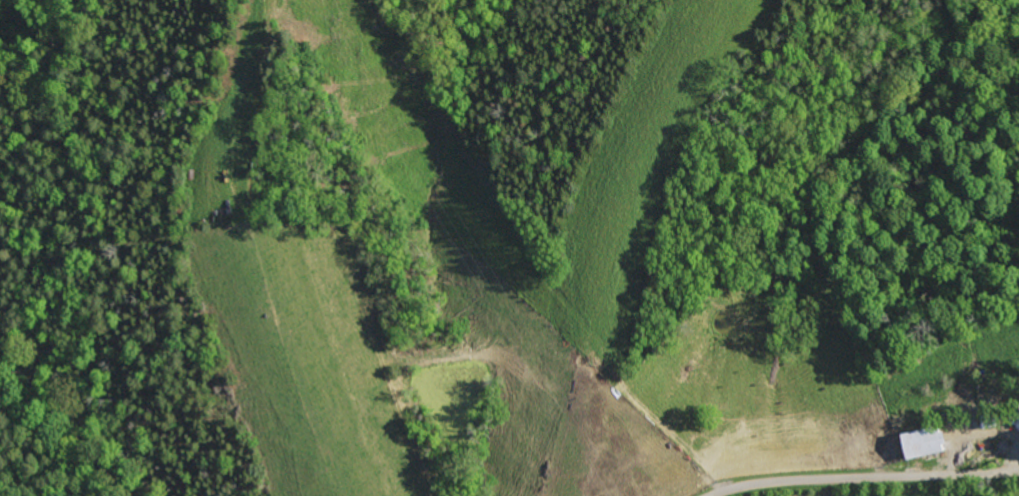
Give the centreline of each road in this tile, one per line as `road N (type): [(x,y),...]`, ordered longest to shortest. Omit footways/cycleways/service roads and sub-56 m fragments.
road 1 (residential): [(712,495),(778,482),(1018,471)]

